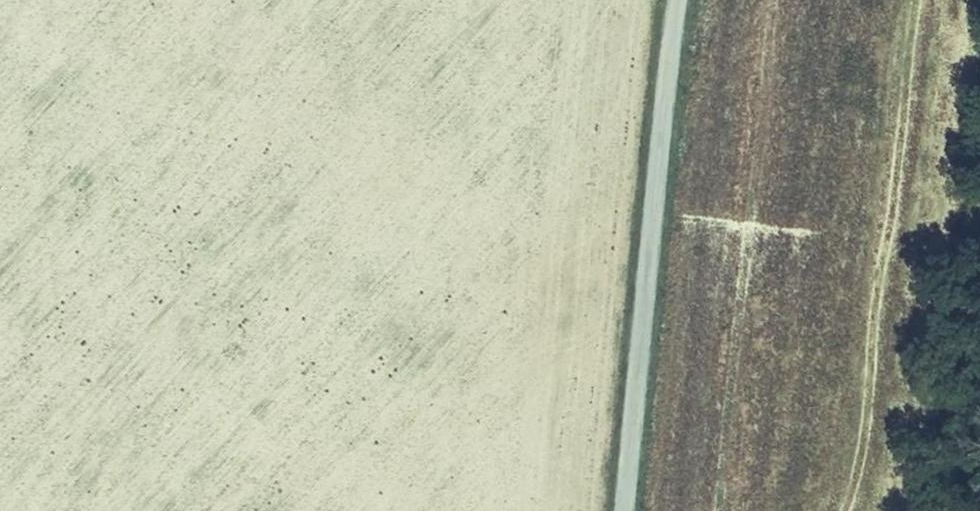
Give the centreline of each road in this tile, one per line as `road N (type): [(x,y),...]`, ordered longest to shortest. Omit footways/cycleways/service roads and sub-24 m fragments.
road 1 (unclassified): [(622,510),(680,0)]

